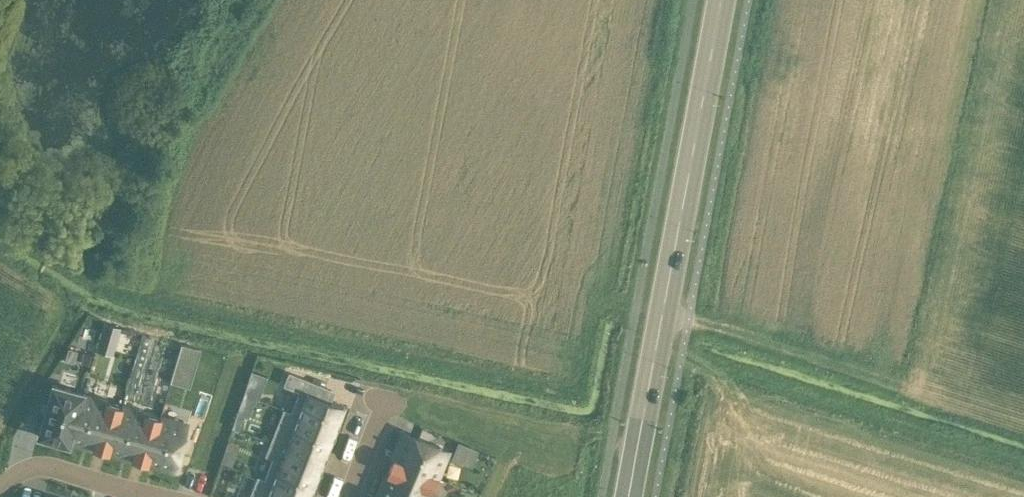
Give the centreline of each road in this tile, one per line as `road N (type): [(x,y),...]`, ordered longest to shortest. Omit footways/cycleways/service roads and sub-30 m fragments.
road 1 (primary): [(627,496),(720,0)]
road 2 (track): [(907,386),(662,312)]
road 3 (residential): [(0,488),(19,469),(45,464),(161,496)]

